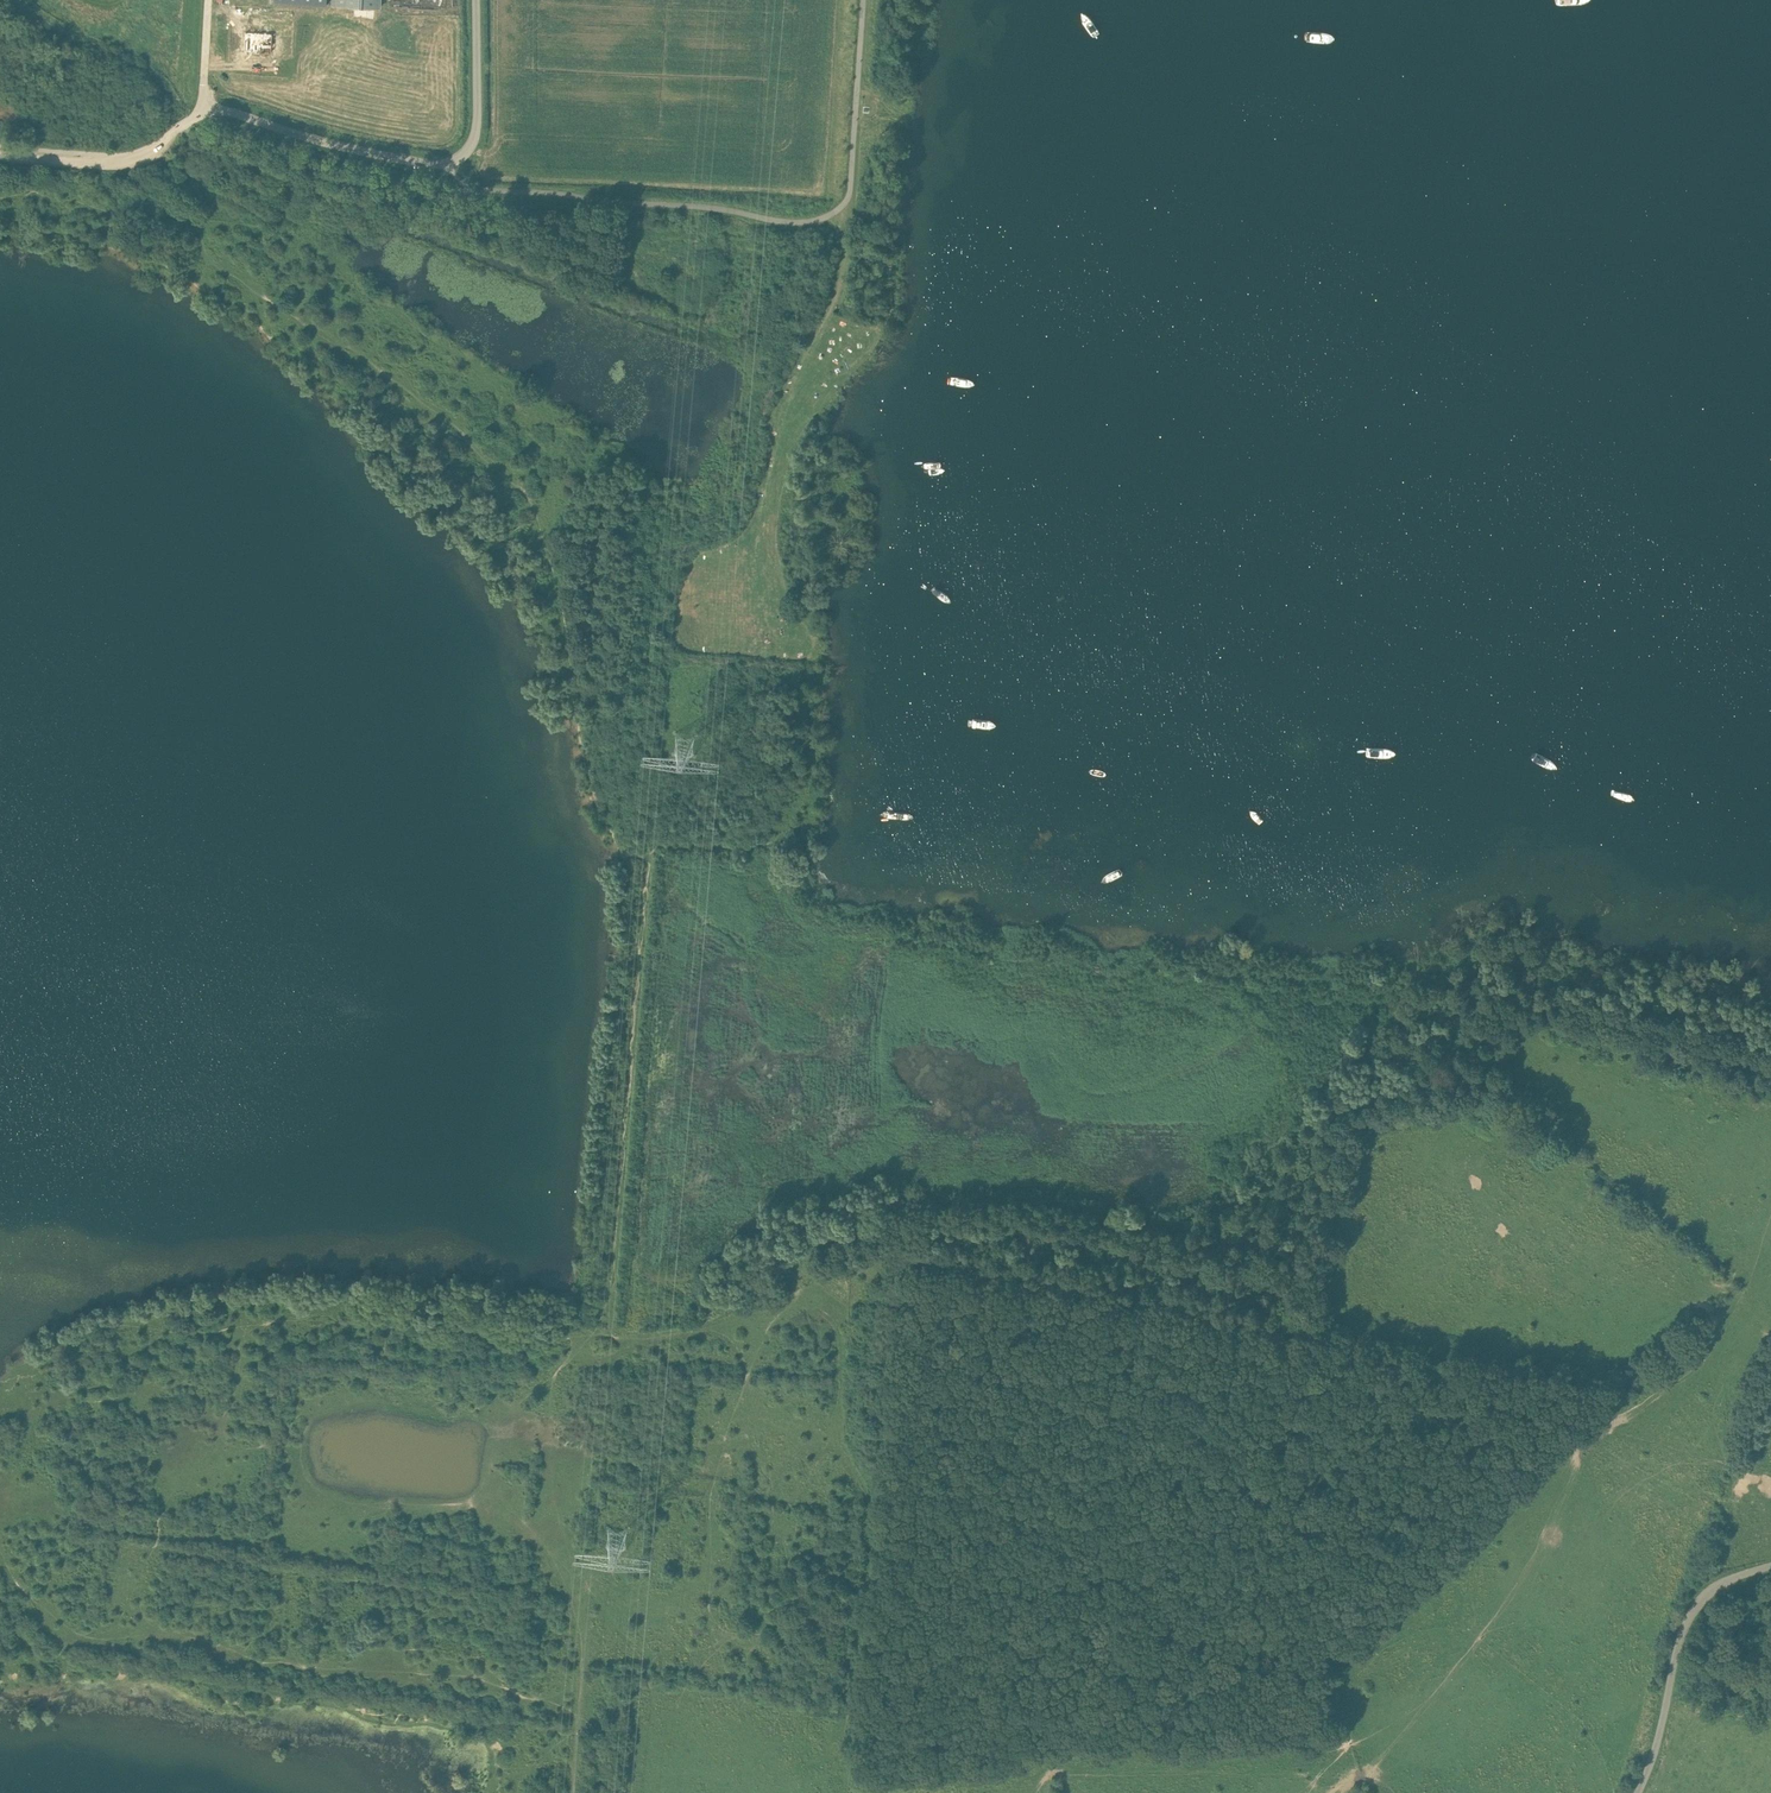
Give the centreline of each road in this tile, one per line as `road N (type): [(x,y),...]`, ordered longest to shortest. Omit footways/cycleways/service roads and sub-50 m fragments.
road 1 (unclassified): [(0,150),(140,156),(199,113),(220,111),(345,148),(448,164),(471,148),(476,133),(477,0)]
road 2 (unclassified): [(1636,1792),(1693,1614),(1724,1584),(1770,1572)]

